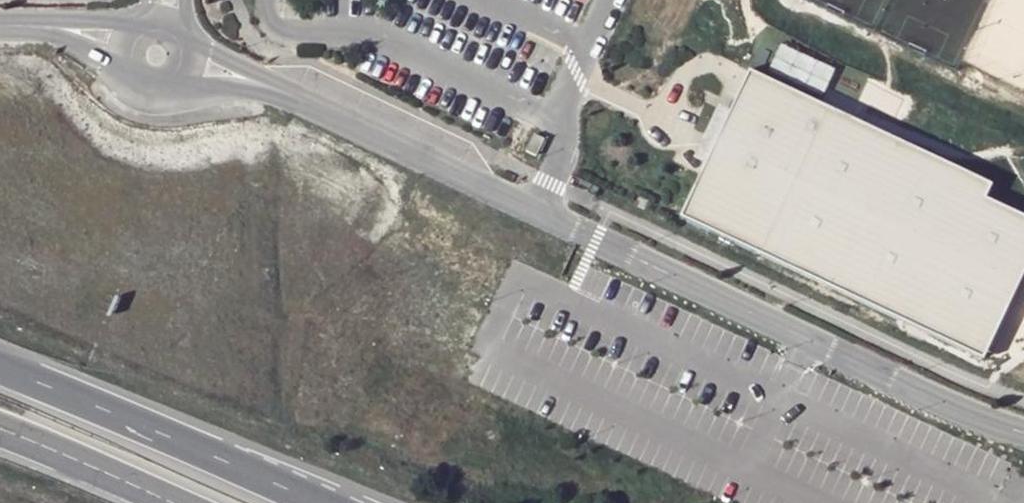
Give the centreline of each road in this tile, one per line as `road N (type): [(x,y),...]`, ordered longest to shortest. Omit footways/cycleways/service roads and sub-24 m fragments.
road 1 (motorway): [(314,502),(0,371)]
road 2 (motorway): [(0,432),(146,492)]

